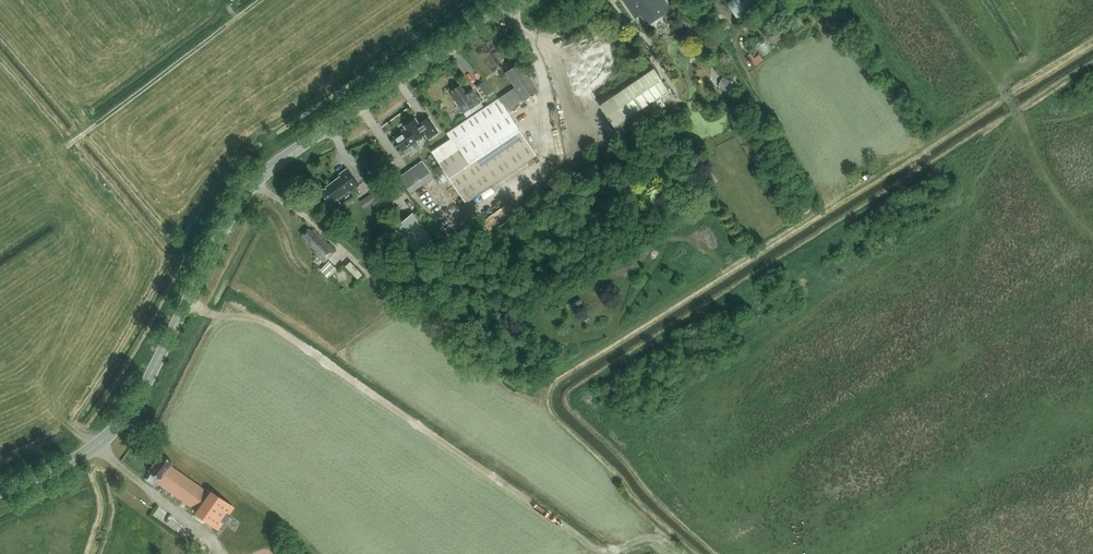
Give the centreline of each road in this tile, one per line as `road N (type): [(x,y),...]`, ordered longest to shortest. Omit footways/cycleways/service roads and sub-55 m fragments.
road 1 (unclassified): [(0,490),(81,457),(137,402),(257,178),(518,0)]
road 2 (track): [(601,553),(250,315),(216,317),(187,303)]

